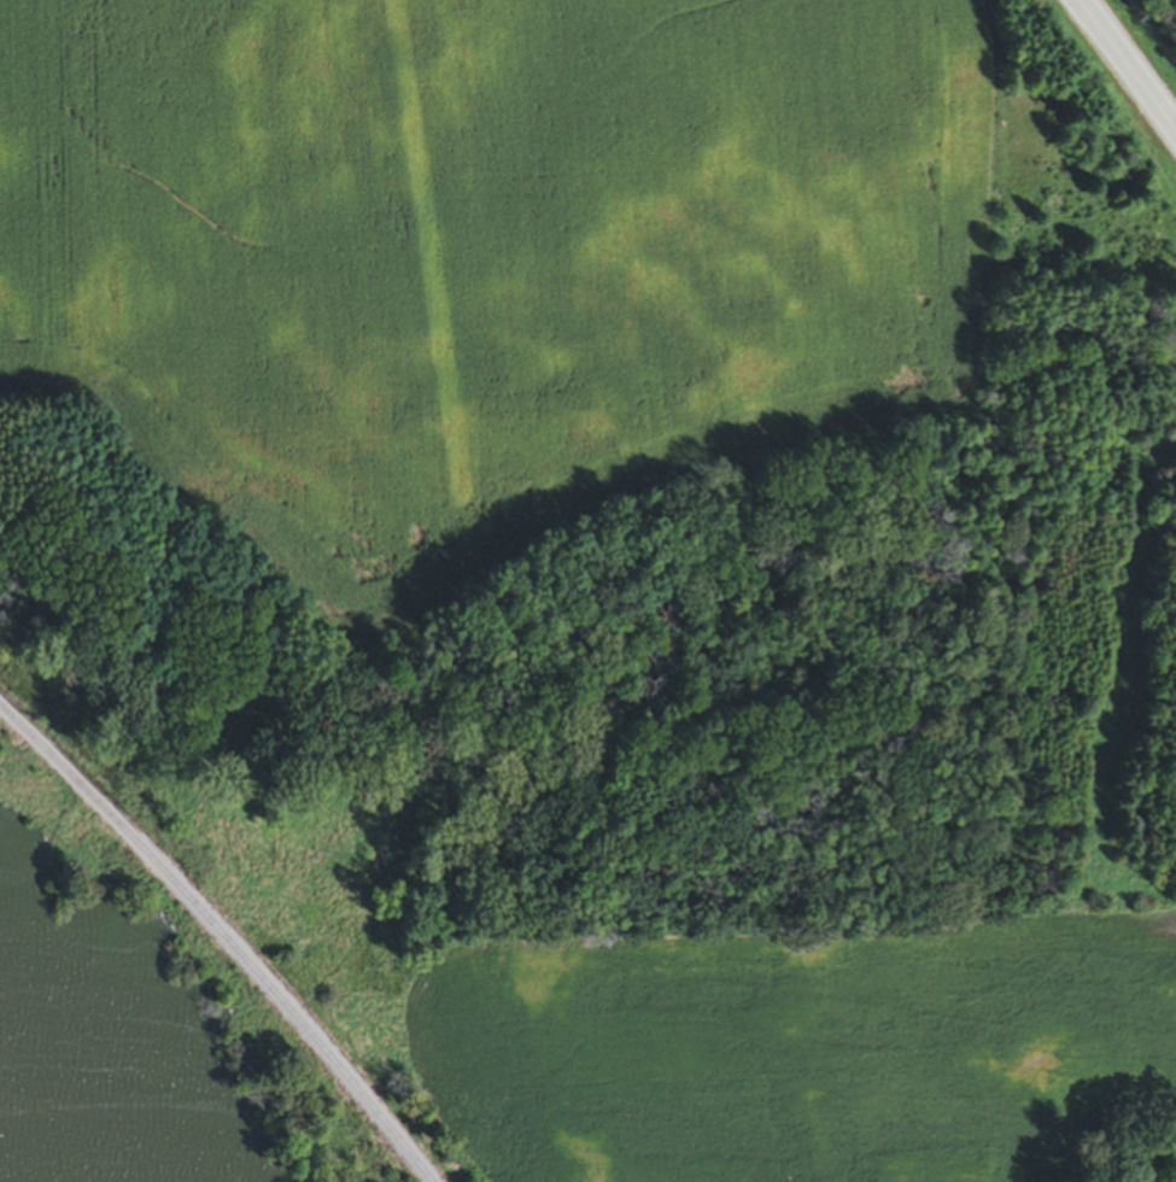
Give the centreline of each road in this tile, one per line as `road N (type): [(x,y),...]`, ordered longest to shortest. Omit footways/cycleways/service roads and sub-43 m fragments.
road 1 (primary): [(1175,132),(1077,0)]

